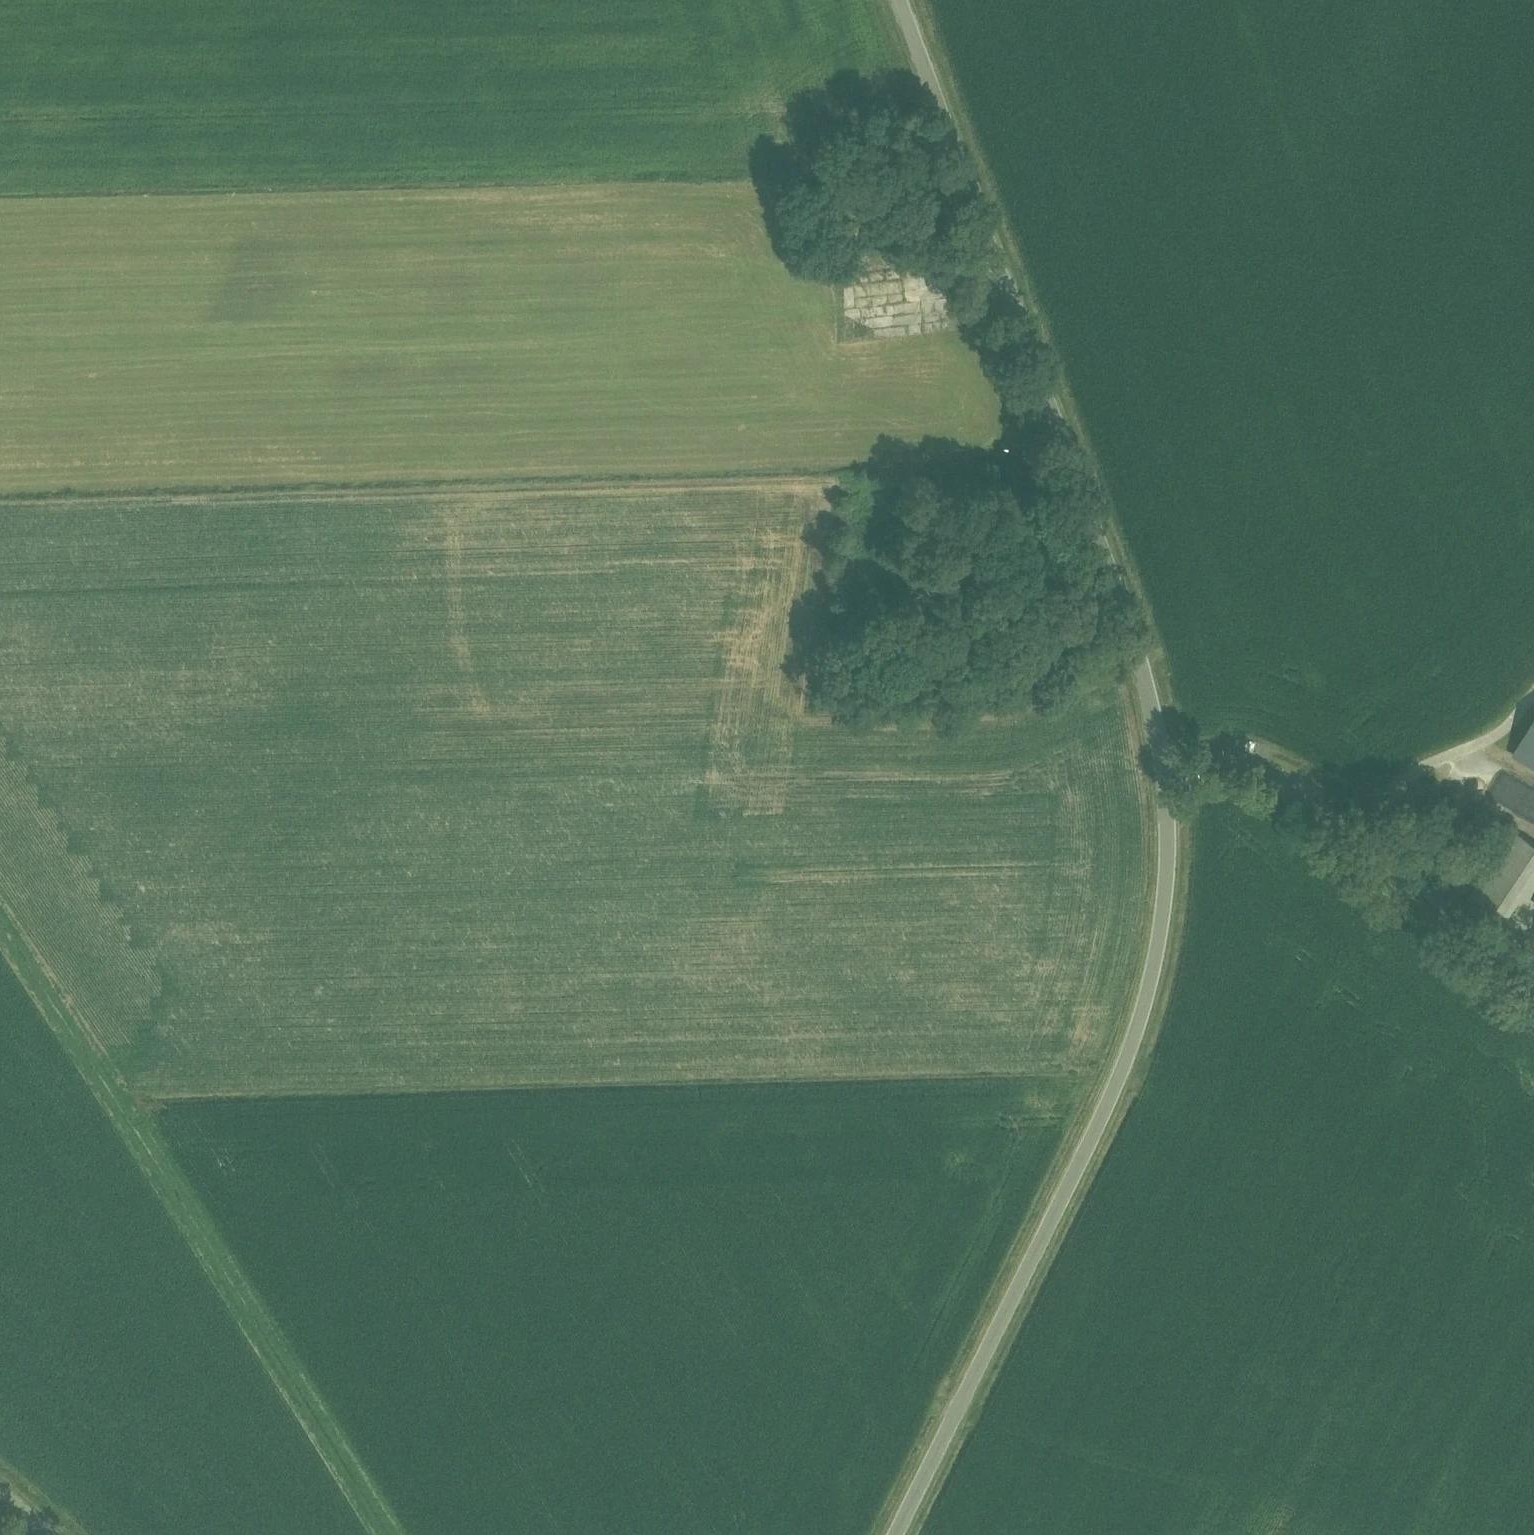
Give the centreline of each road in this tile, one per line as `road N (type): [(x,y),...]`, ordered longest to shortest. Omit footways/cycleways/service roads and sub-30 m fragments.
road 1 (unclassified): [(893,1534),(1115,1087),(1147,998),(1167,844),(1155,719),(1129,629),(899,0)]

